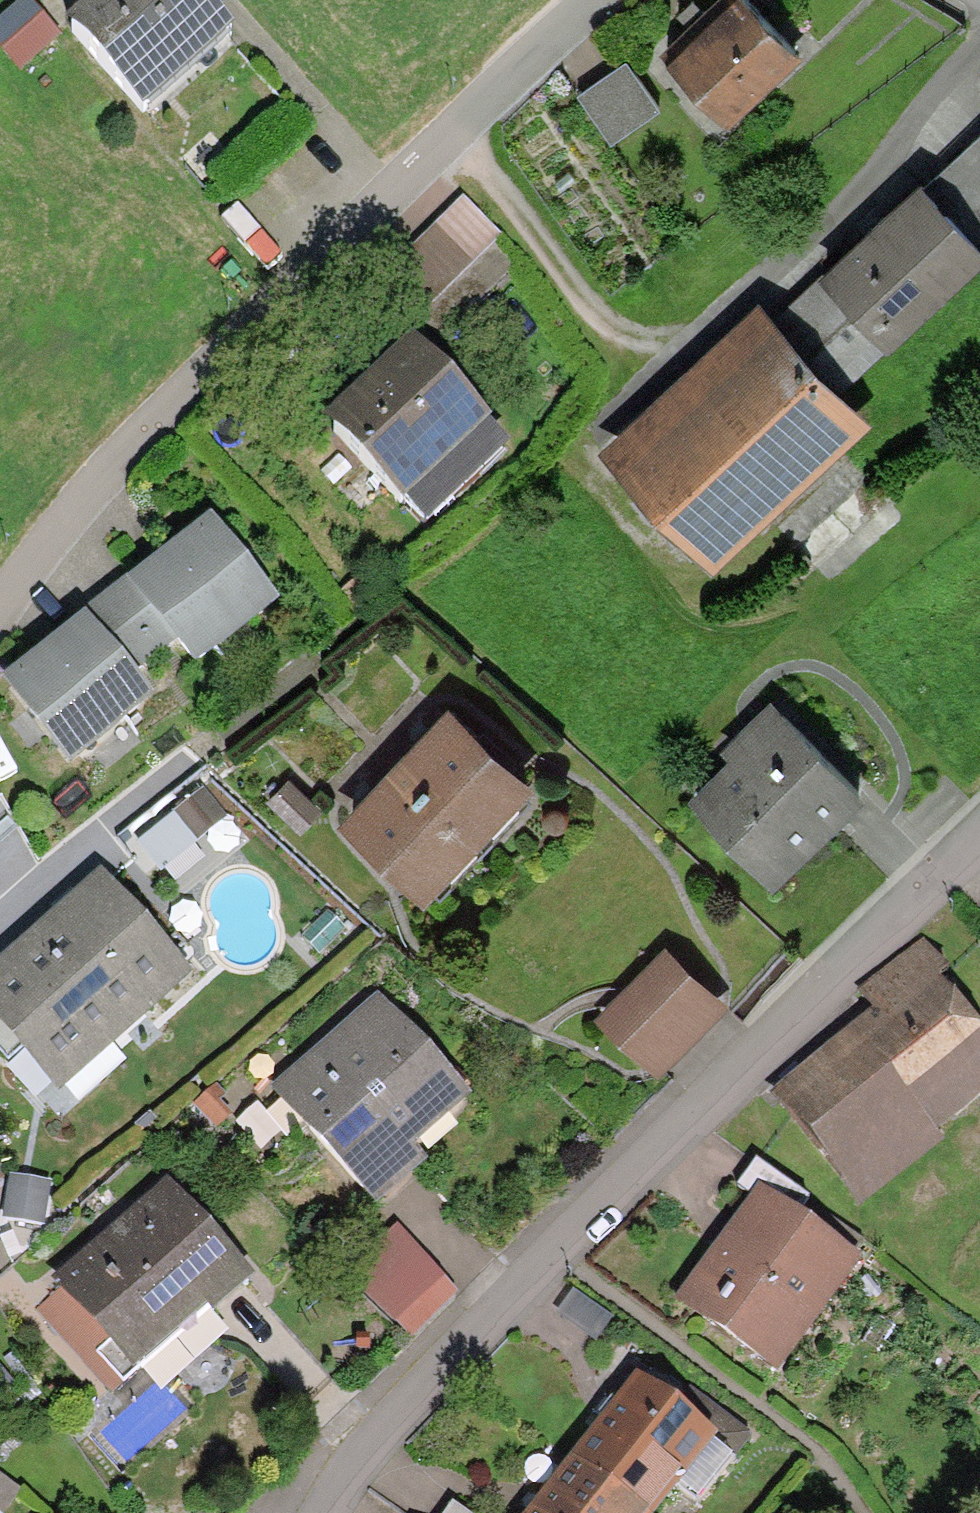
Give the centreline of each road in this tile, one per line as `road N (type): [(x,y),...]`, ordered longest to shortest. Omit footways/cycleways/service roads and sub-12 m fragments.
road 1 (residential): [(311,1512),(365,1420),(569,1233),(678,1158),(979,855)]
road 2 (residential): [(0,591),(42,522),(583,0)]

